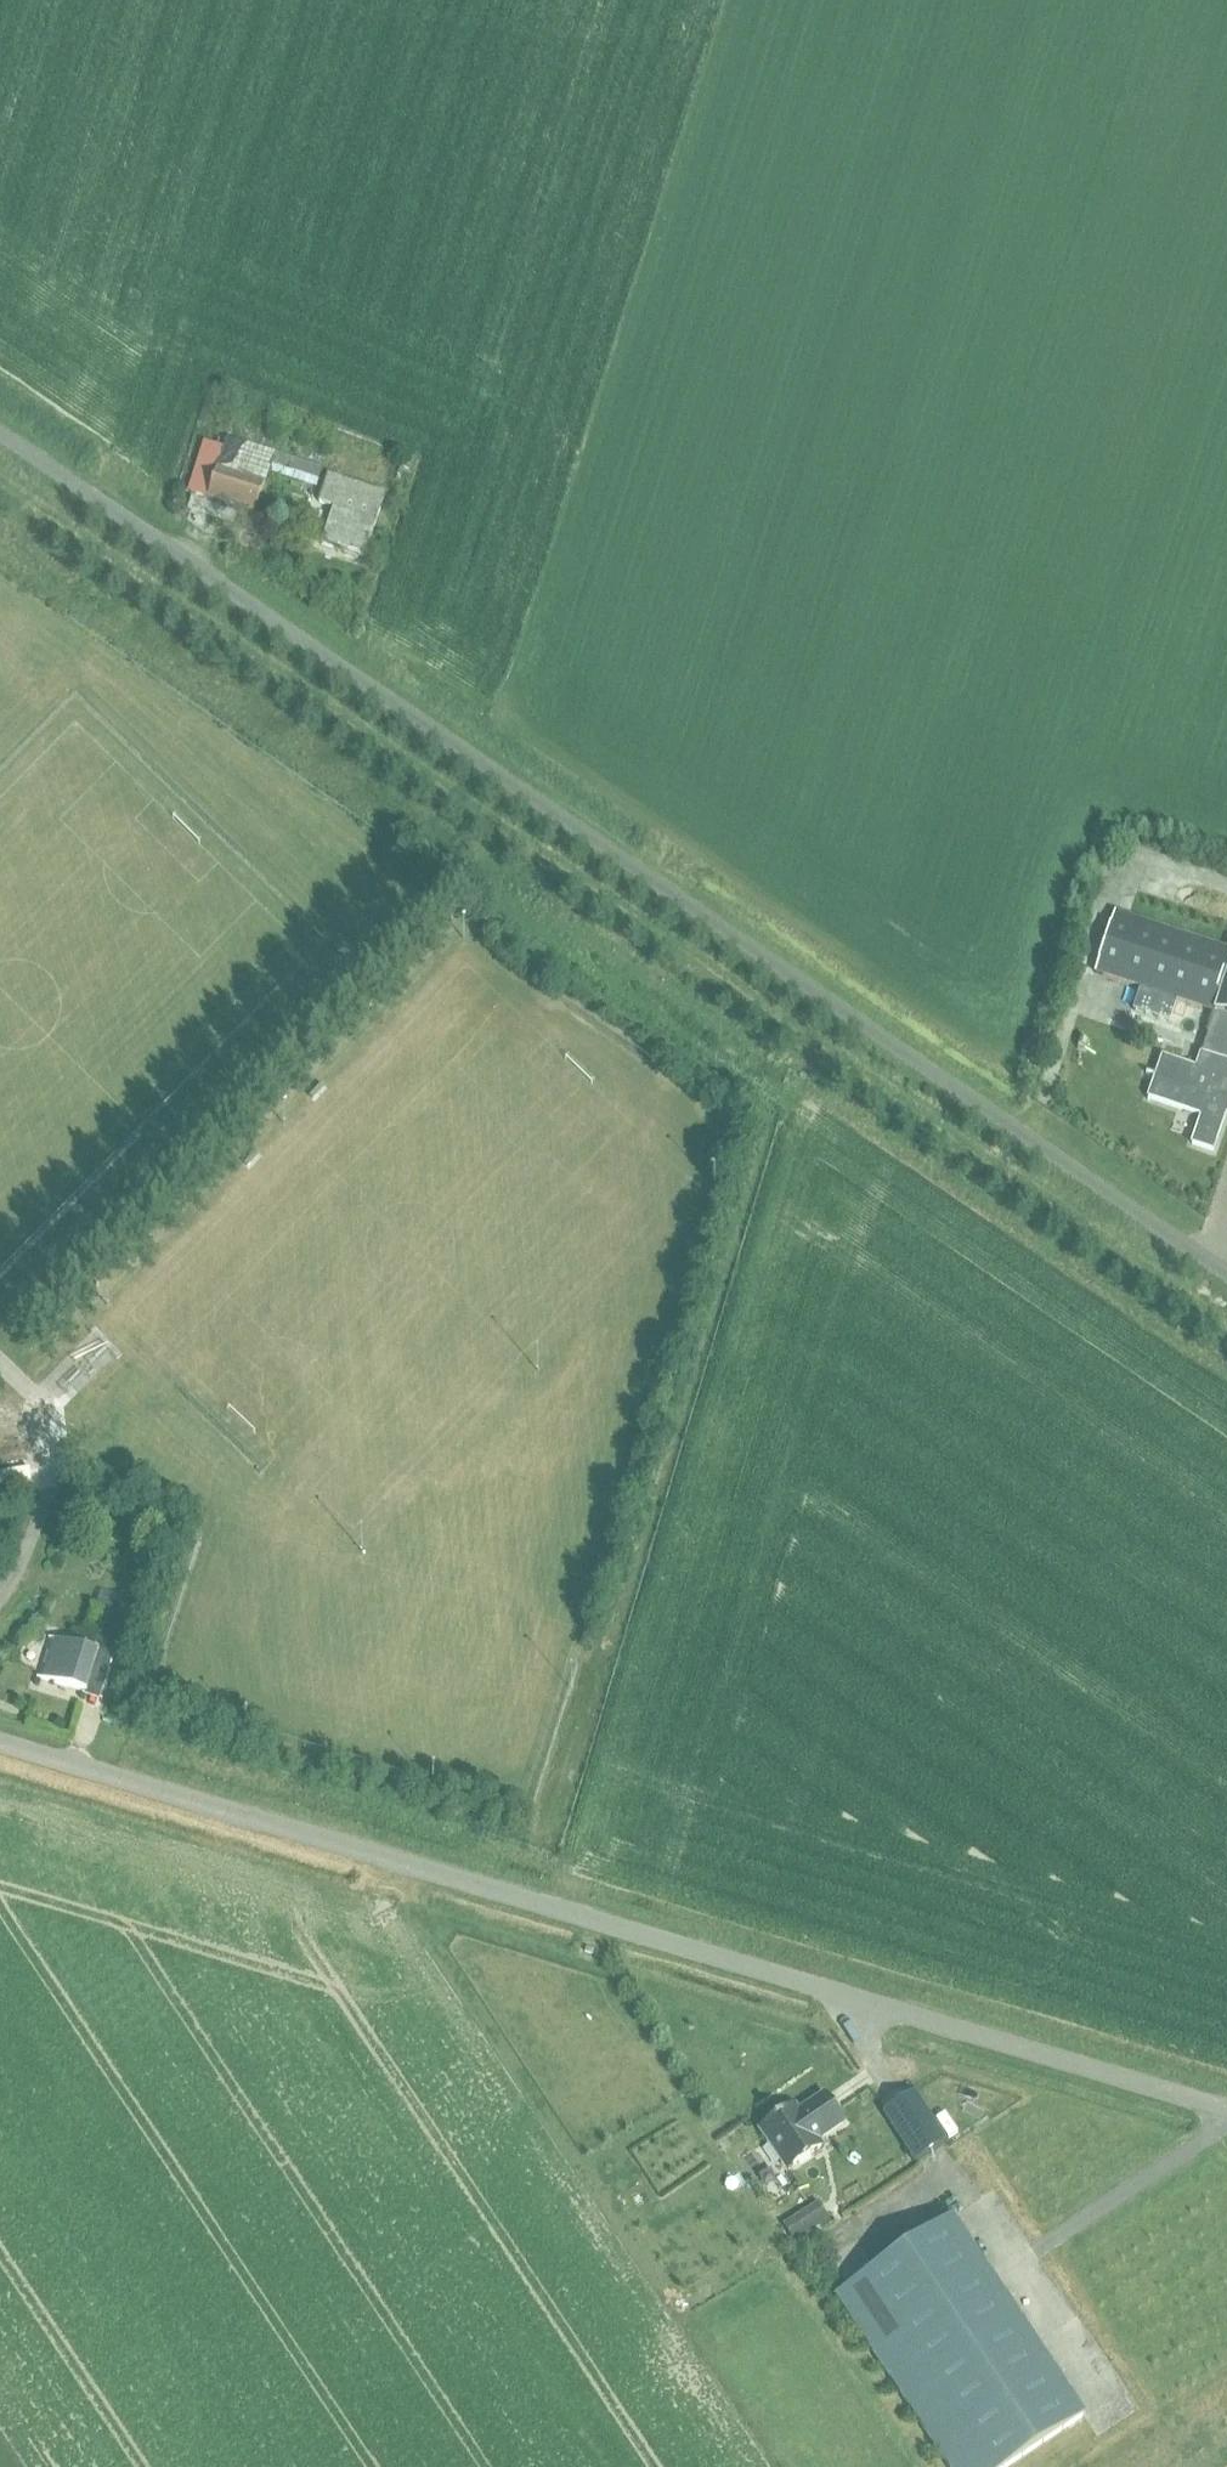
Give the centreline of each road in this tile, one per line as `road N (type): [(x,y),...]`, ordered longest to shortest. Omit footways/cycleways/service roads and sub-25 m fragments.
road 1 (unclassified): [(1226,1279),(0,438)]
road 2 (unclassified): [(1226,2110),(0,1739)]

